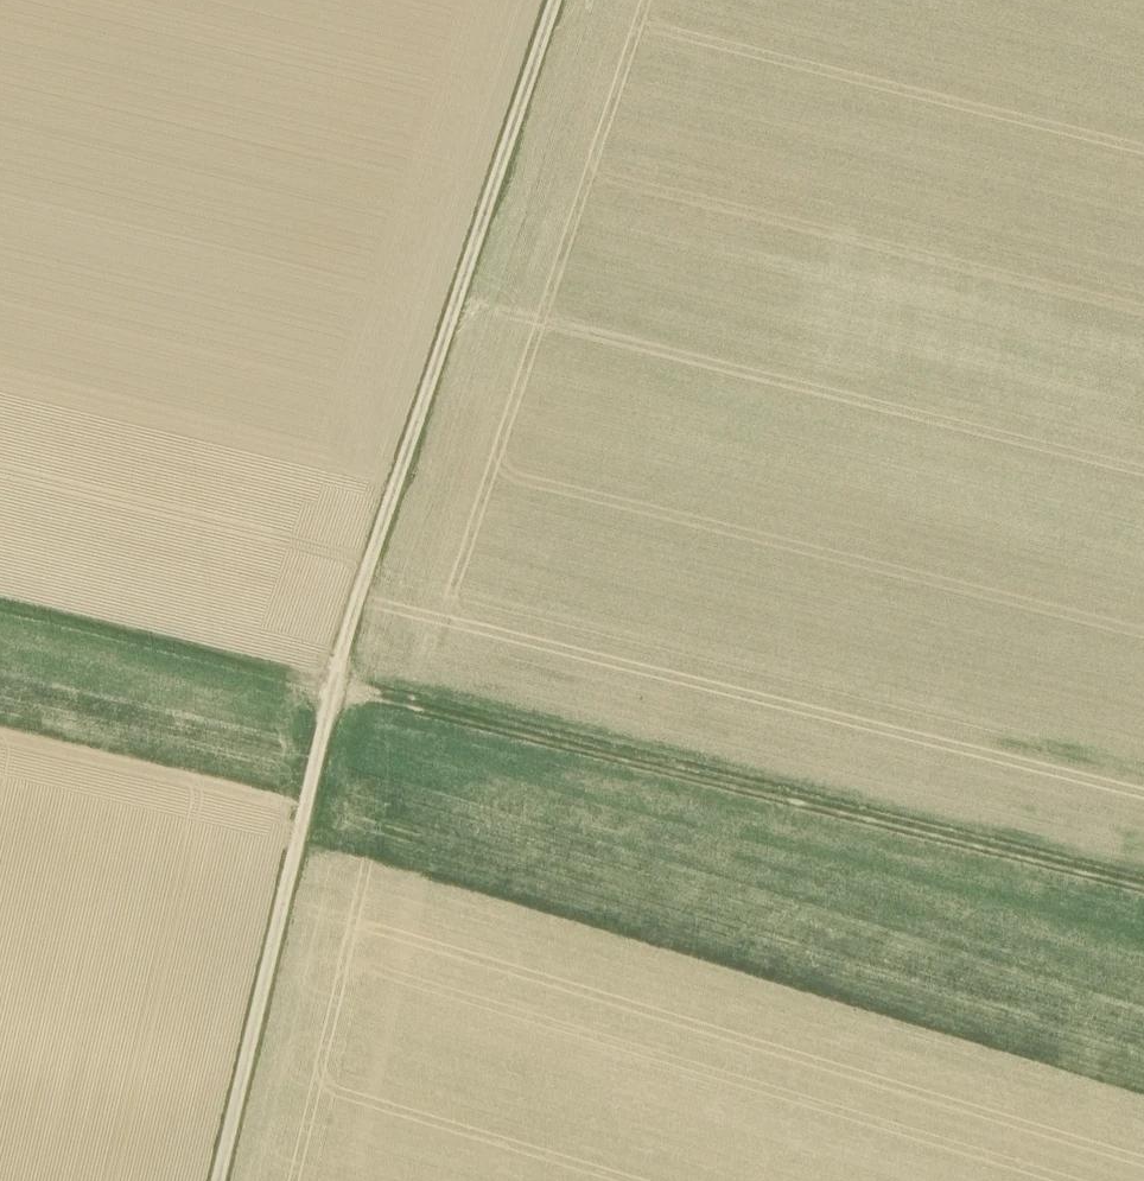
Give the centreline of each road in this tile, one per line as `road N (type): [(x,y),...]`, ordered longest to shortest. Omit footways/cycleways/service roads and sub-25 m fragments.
road 1 (track): [(554,0),(332,683),(223,1180)]
road 2 (track): [(0,602),(1143,879)]

